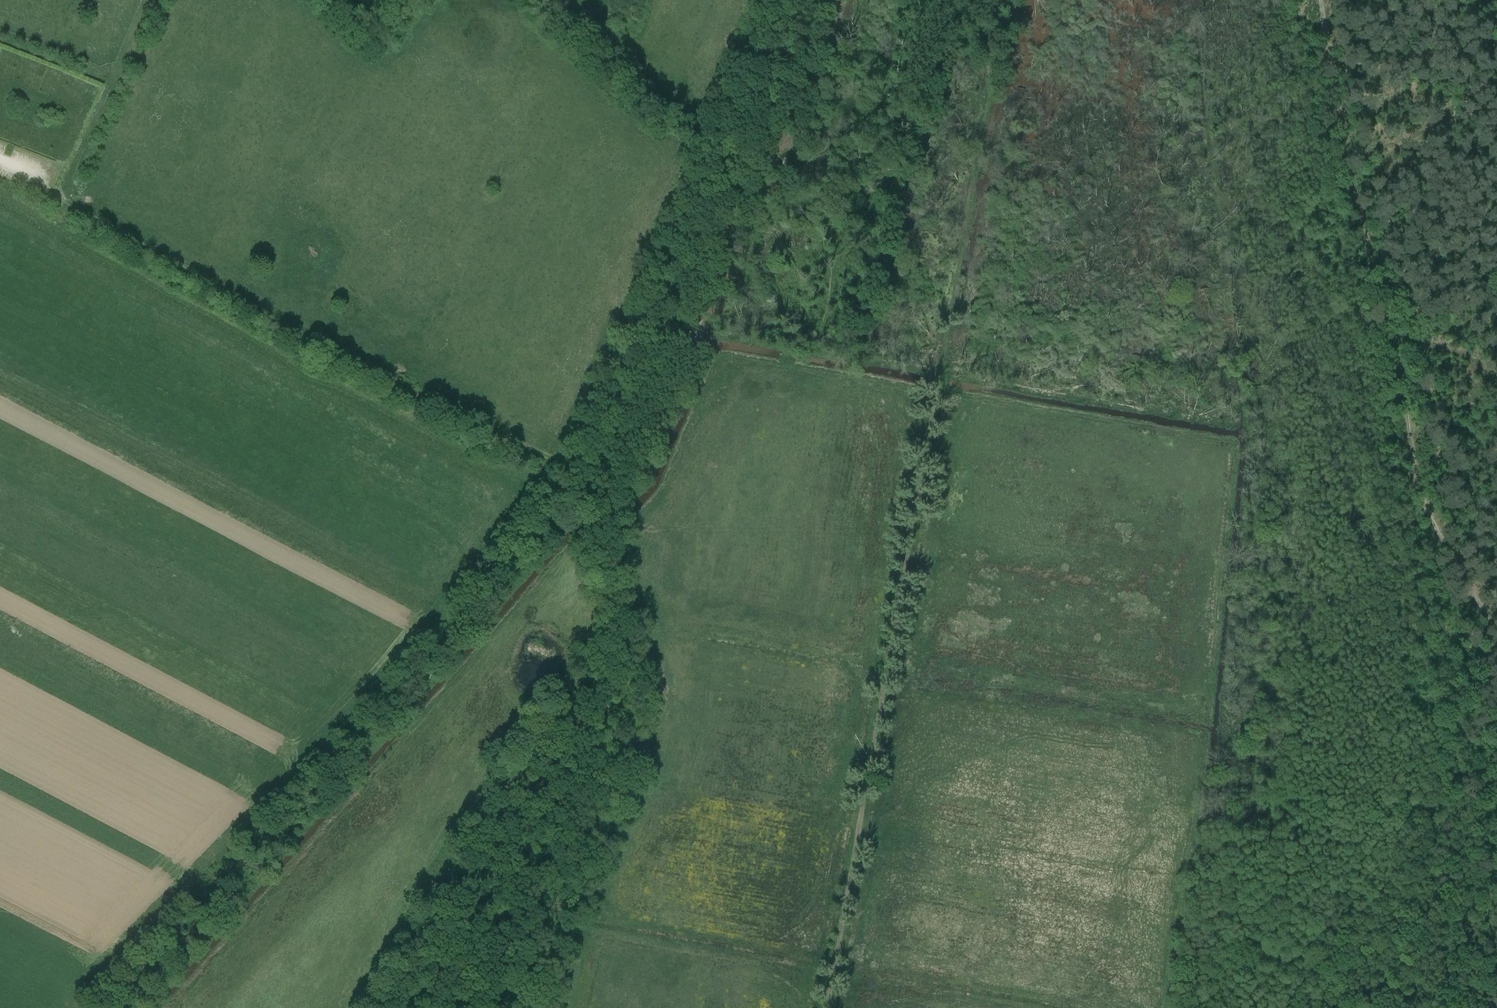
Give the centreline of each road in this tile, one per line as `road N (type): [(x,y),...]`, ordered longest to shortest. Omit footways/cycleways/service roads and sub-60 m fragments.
road 1 (track): [(53,195),(298,336),(560,464),(588,529),(570,552)]
road 2 (track): [(1321,0),(1346,157),(1396,333),(1418,486),(1496,633)]

